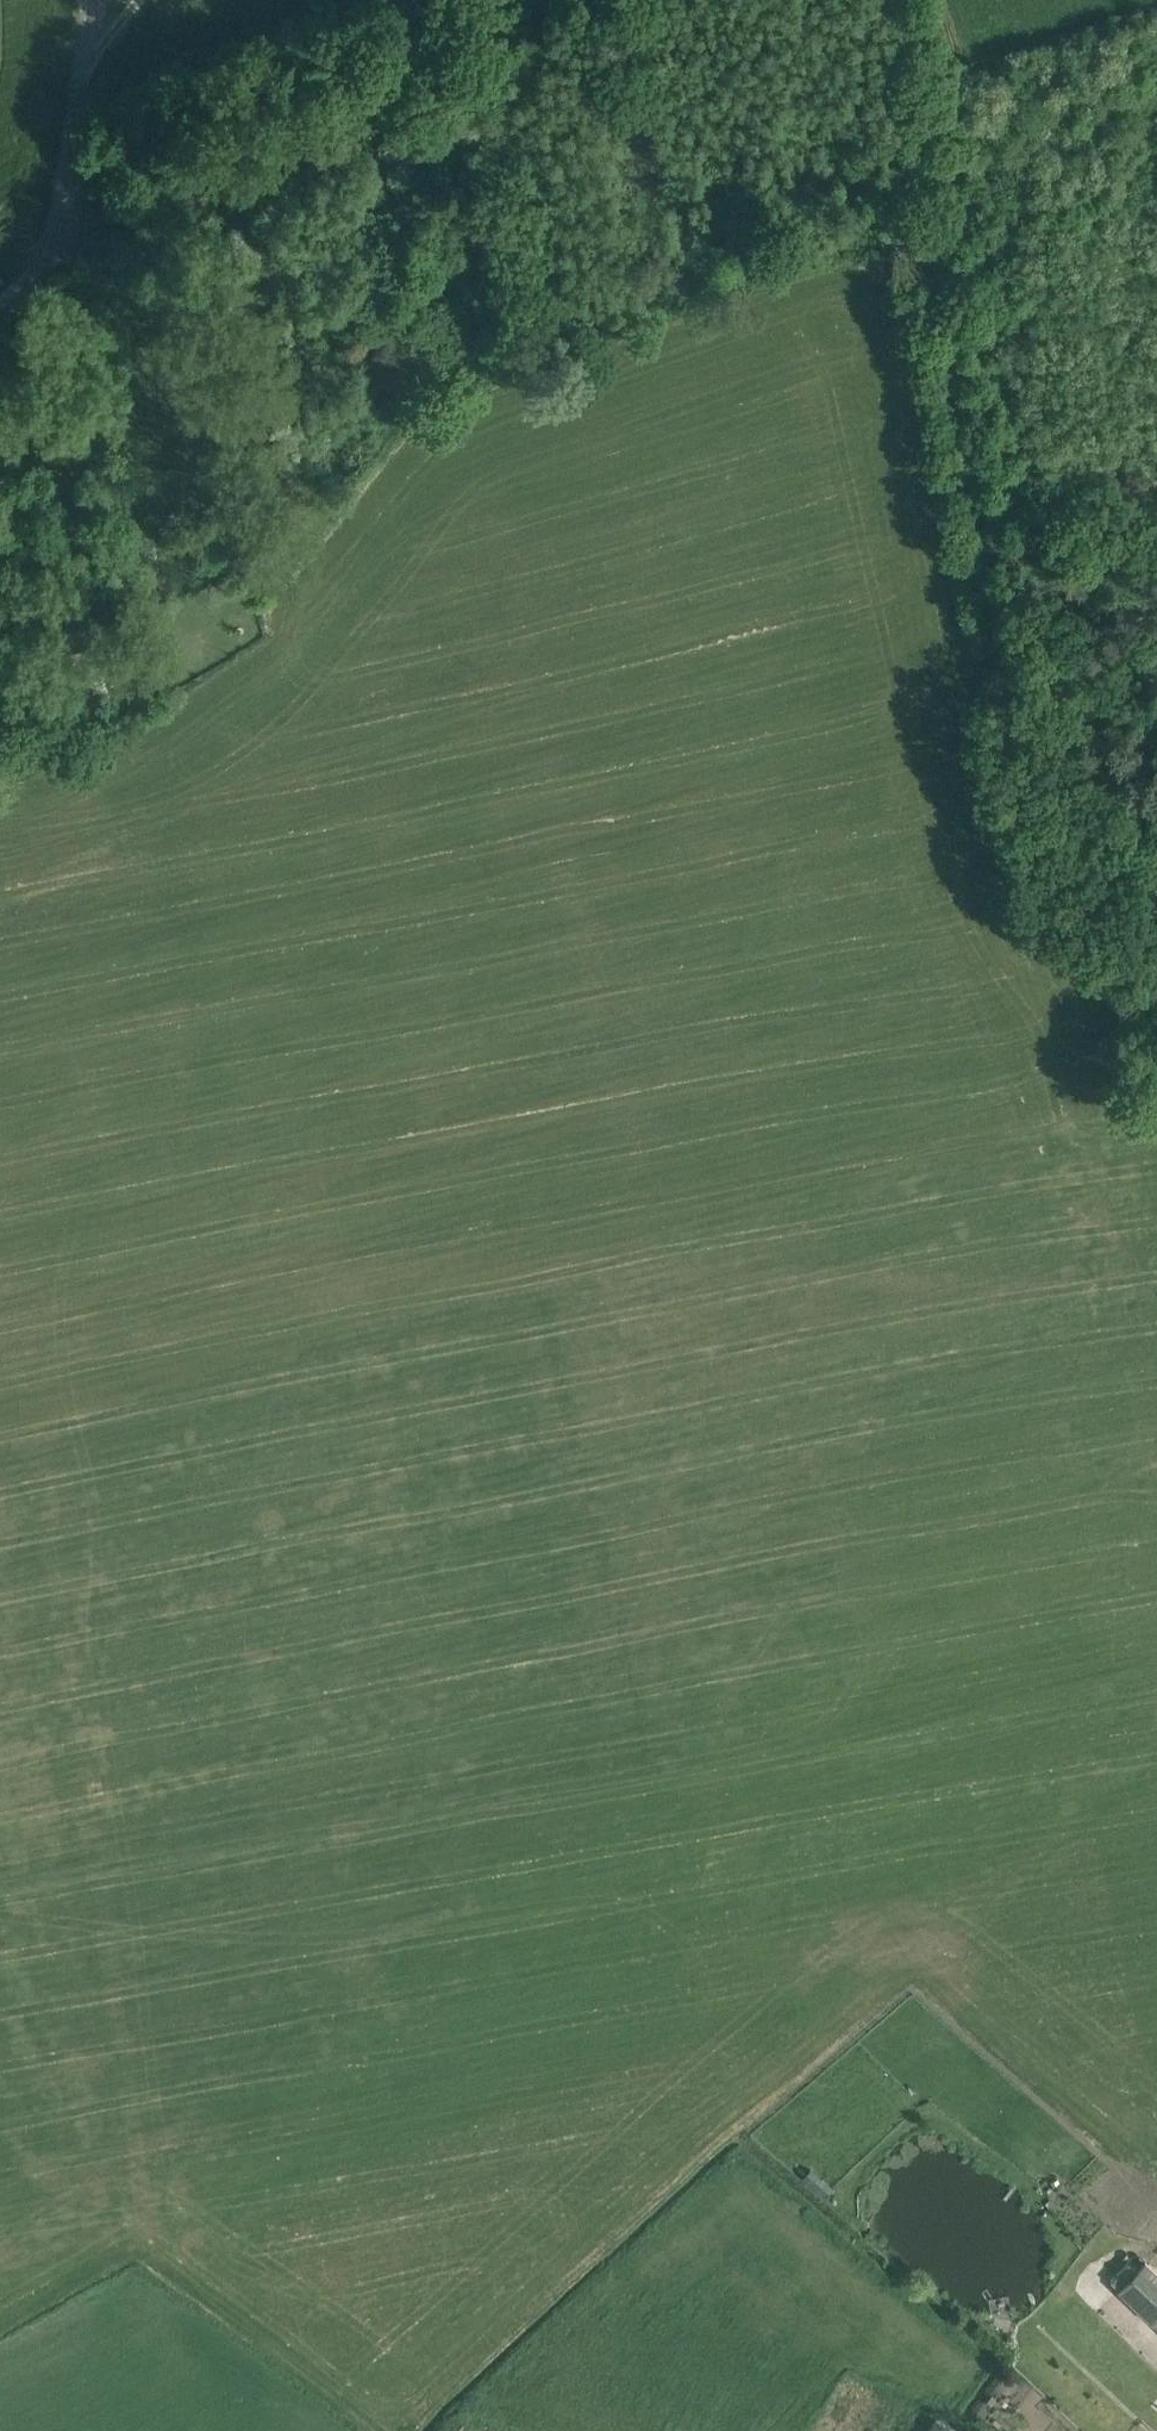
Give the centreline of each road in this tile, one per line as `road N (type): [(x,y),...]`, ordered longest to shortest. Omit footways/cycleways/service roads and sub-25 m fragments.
road 1 (unclassified): [(0,302),(57,255),(95,0)]

